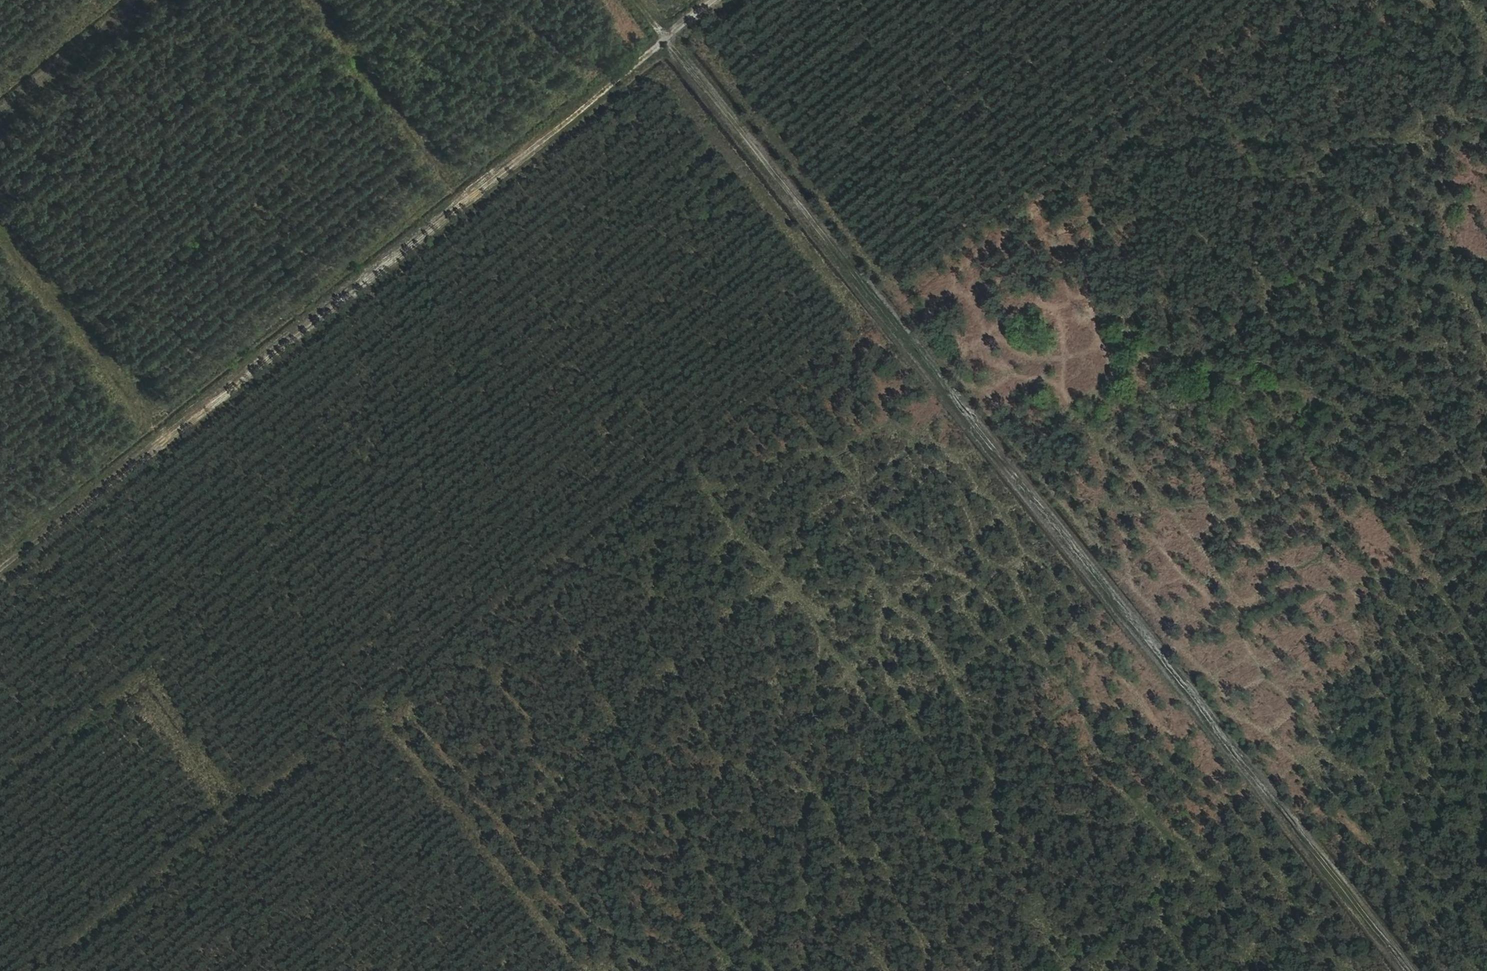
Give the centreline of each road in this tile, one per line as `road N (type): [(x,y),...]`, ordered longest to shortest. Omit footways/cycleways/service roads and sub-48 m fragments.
road 1 (track): [(676,40),(1416,970)]
road 2 (track): [(727,0),(0,569)]

